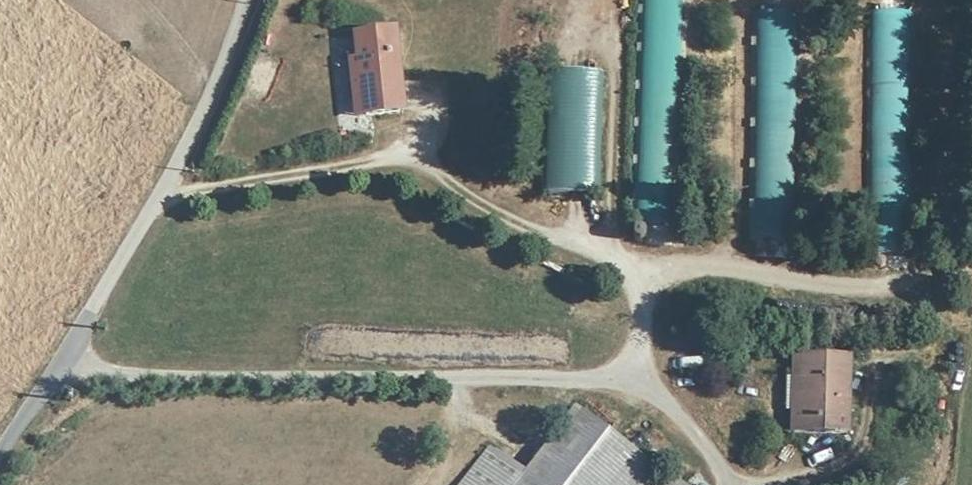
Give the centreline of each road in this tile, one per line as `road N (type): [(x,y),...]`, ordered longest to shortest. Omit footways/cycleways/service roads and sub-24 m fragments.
road 1 (track): [(158,201),(402,155),(619,265),(643,292),(636,374),(706,445),(725,484)]
road 2 (track): [(61,366),(146,375),(636,374)]
road 3 (unclassified): [(0,459),(158,201),(211,96),(246,0)]

